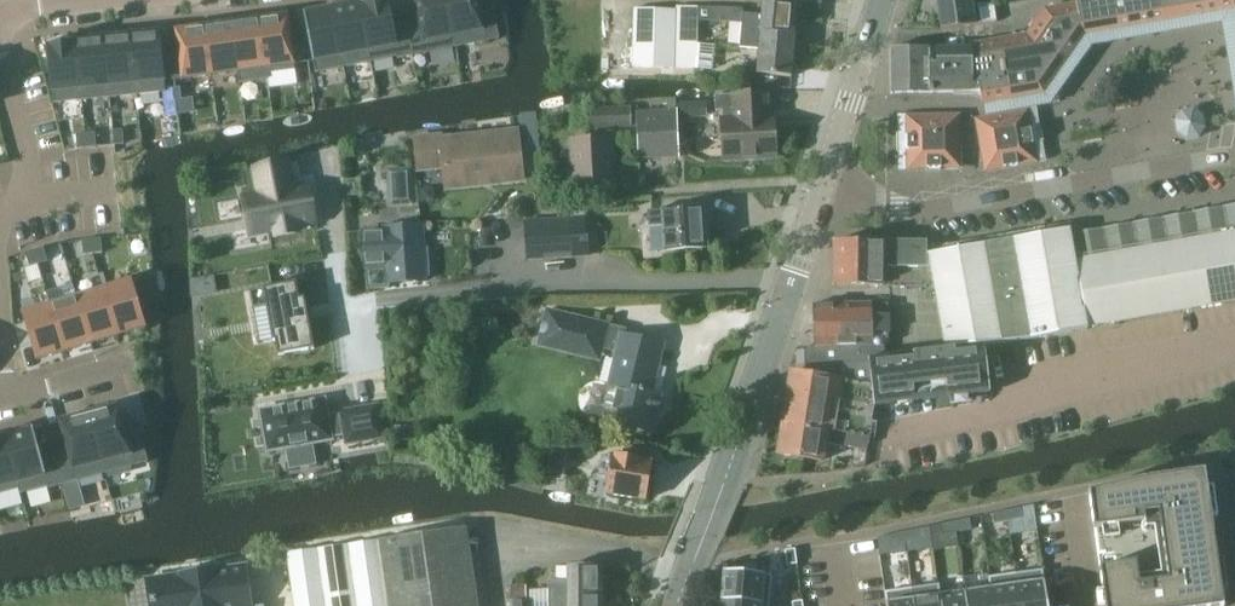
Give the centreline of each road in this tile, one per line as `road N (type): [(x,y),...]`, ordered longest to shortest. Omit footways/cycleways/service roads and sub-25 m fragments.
road 1 (tertiary): [(676,605),(817,208)]
road 2 (residential): [(817,208),(943,209),(1234,159)]
road 3 (tertiary): [(817,208),(884,0)]
road 4 (residential): [(1,398),(133,372)]
road 5 (residential): [(0,77),(39,198)]

